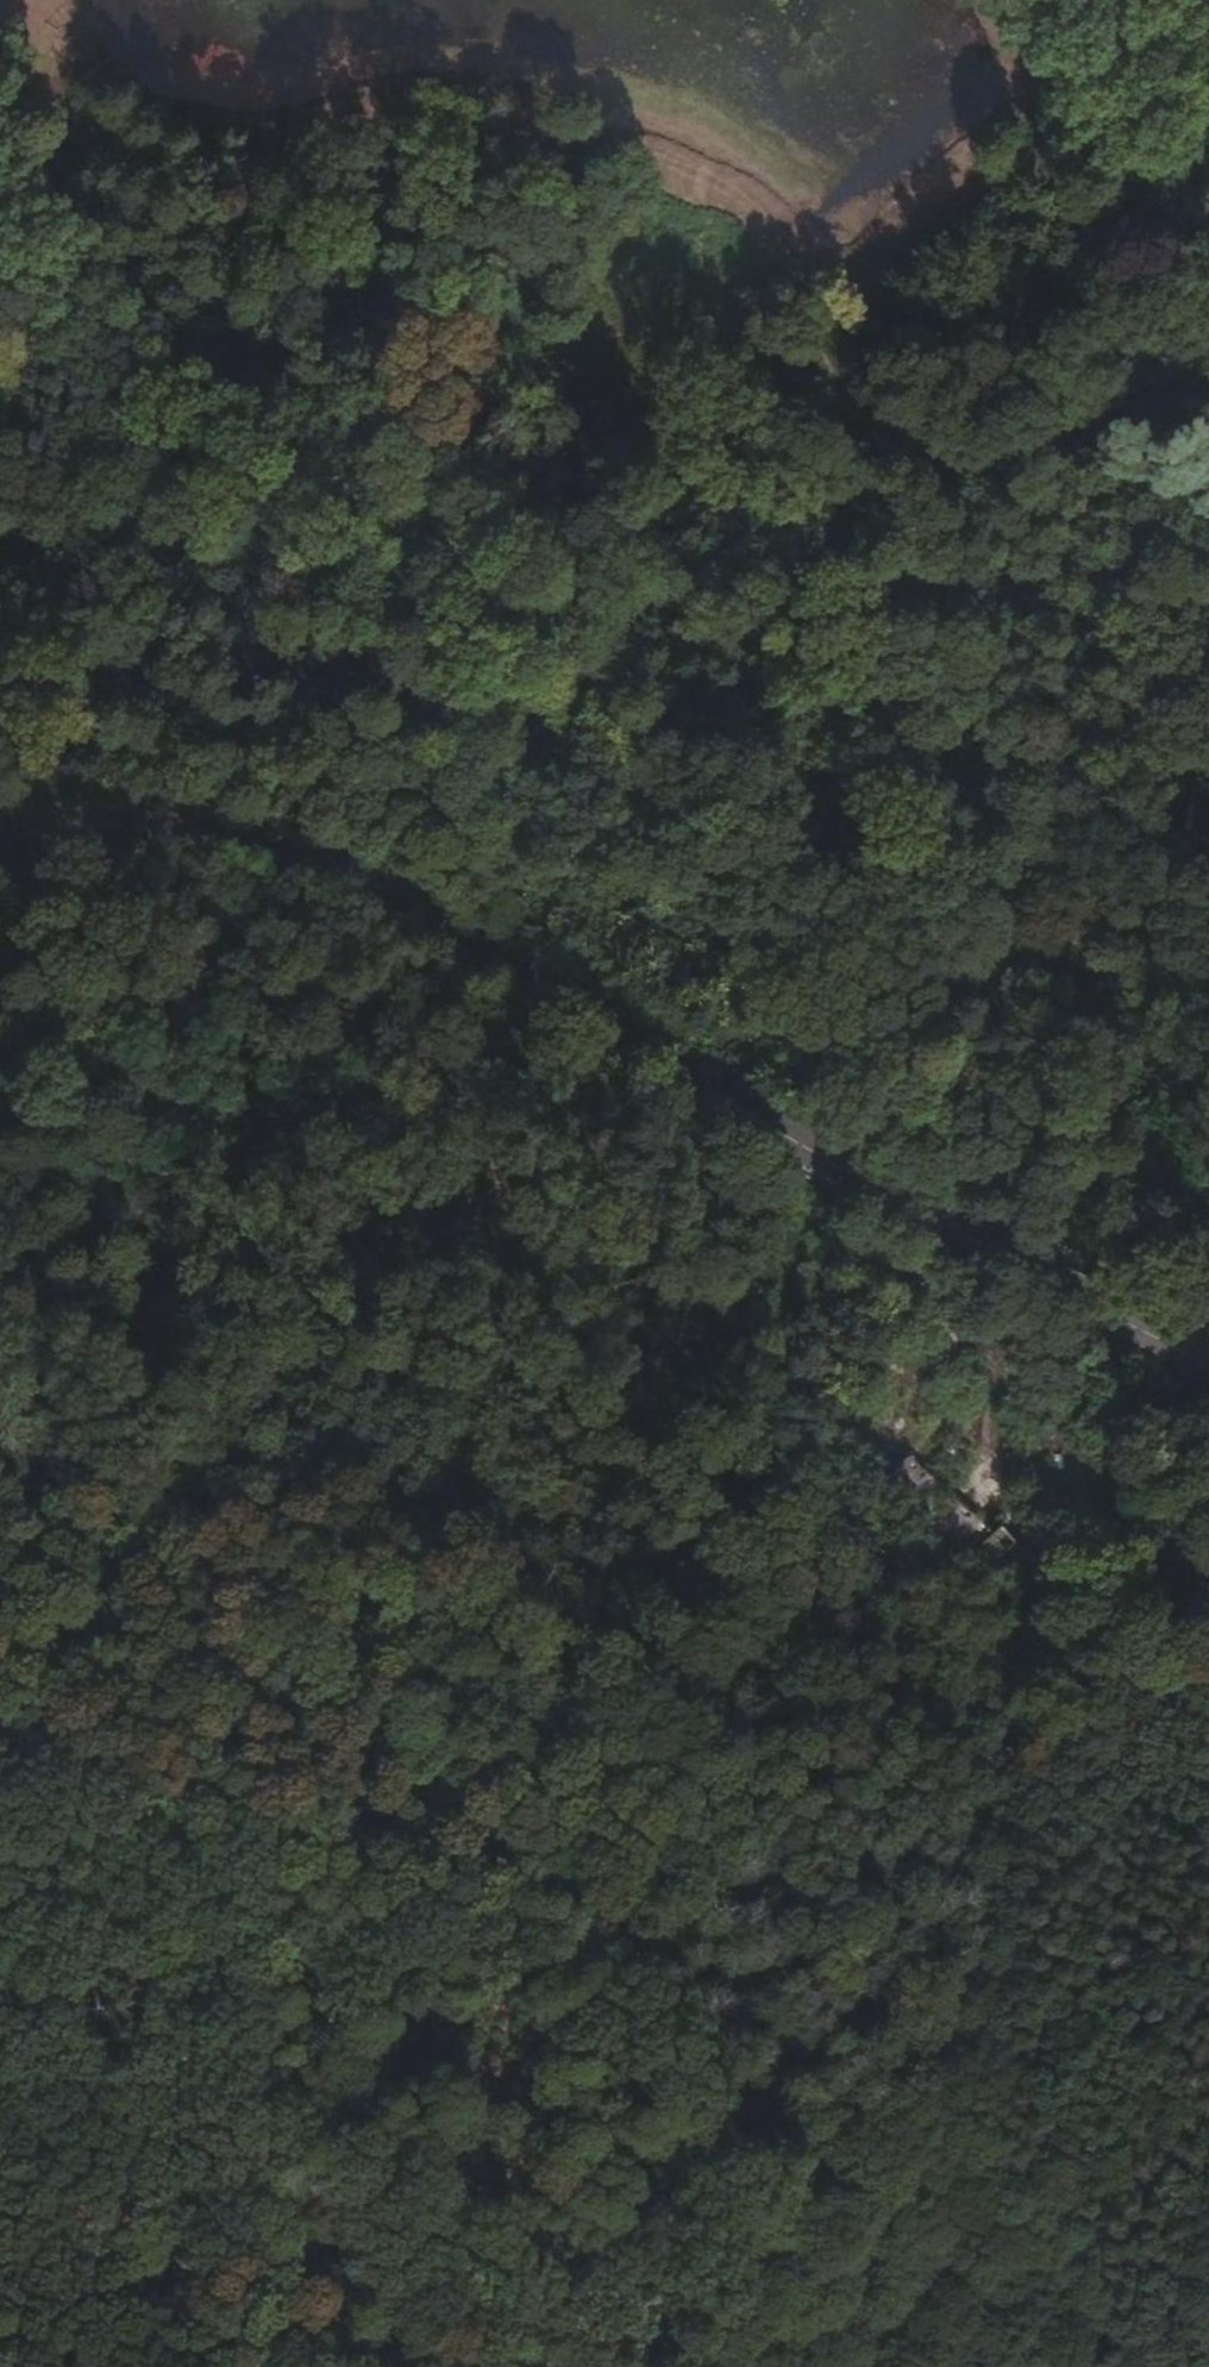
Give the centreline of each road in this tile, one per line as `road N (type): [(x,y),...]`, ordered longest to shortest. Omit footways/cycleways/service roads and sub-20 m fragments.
road 1 (tertiary): [(0,830),(73,804),(115,805),(201,816),(323,863),(1057,1280),(1208,1356)]
road 2 (track): [(274,2366),(195,2292),(0,2135)]
road 3 (track): [(1166,0),(1208,320)]

